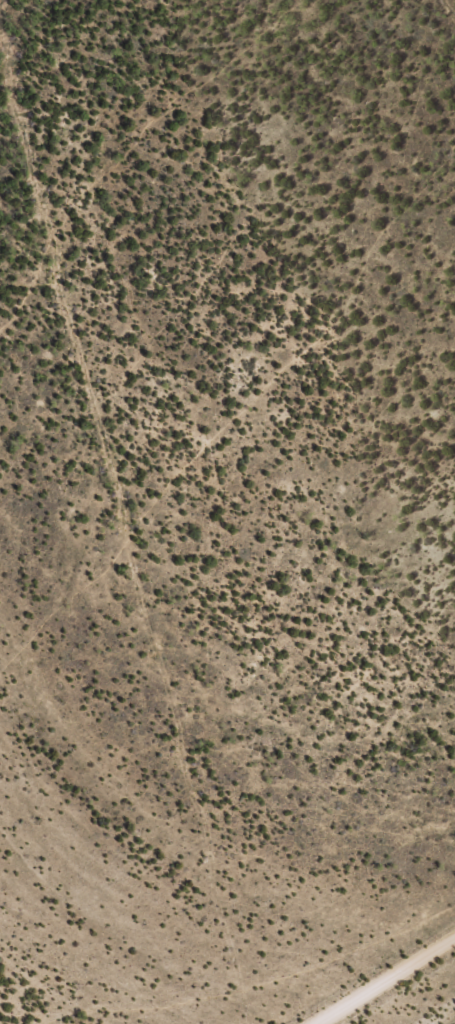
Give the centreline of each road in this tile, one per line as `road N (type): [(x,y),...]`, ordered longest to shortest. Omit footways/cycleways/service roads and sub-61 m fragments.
road 1 (track): [(313,1023),(454,938)]

